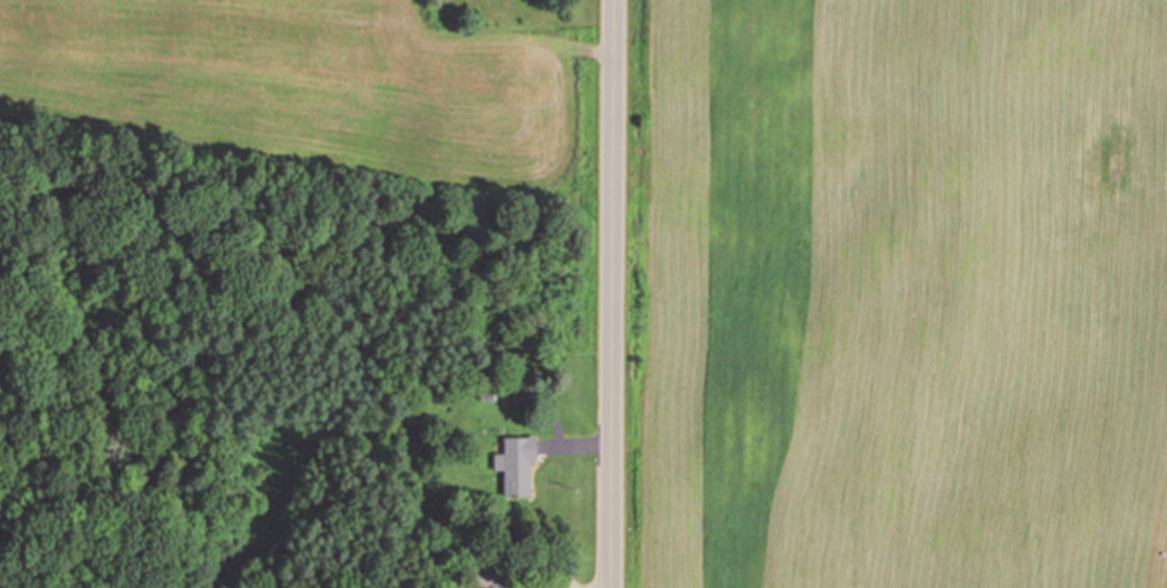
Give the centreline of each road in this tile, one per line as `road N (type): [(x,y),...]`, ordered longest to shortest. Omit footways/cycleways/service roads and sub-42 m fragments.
road 1 (secondary): [(616,0),(612,587)]

